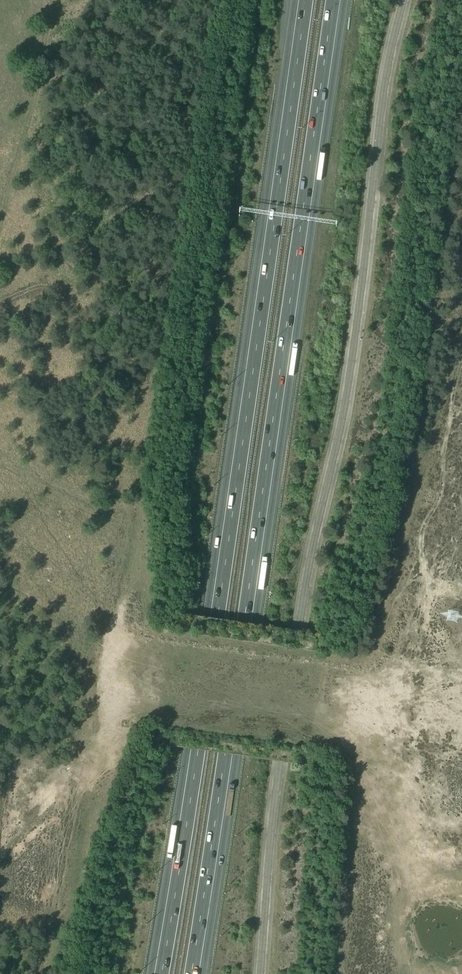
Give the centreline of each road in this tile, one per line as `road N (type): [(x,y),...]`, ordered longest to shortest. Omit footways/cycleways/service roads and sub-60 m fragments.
road 1 (unclassified): [(260,973),(304,592),(342,418),(383,94),(404,0)]
road 2 (motorway): [(191,973),(335,0)]
road 3 (motorway): [(303,0),(162,973)]
road 4 (track): [(461,675),(431,612),(423,527),(461,362)]
road 5 (track): [(60,0),(0,225)]

